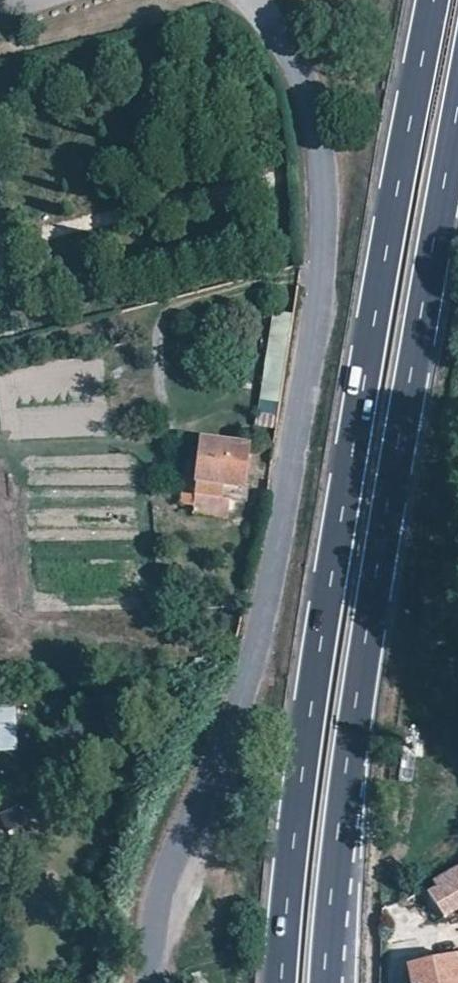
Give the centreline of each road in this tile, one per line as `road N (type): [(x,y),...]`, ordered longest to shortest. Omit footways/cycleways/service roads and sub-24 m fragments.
road 1 (unclassified): [(256,0),(302,70),(314,106),(326,178),(320,307),(257,653),(211,779),(162,883),(153,982)]
road 2 (primary): [(434,0),(327,622),(282,982)]
road 3 (primary): [(323,982),(347,763),(457,100)]

